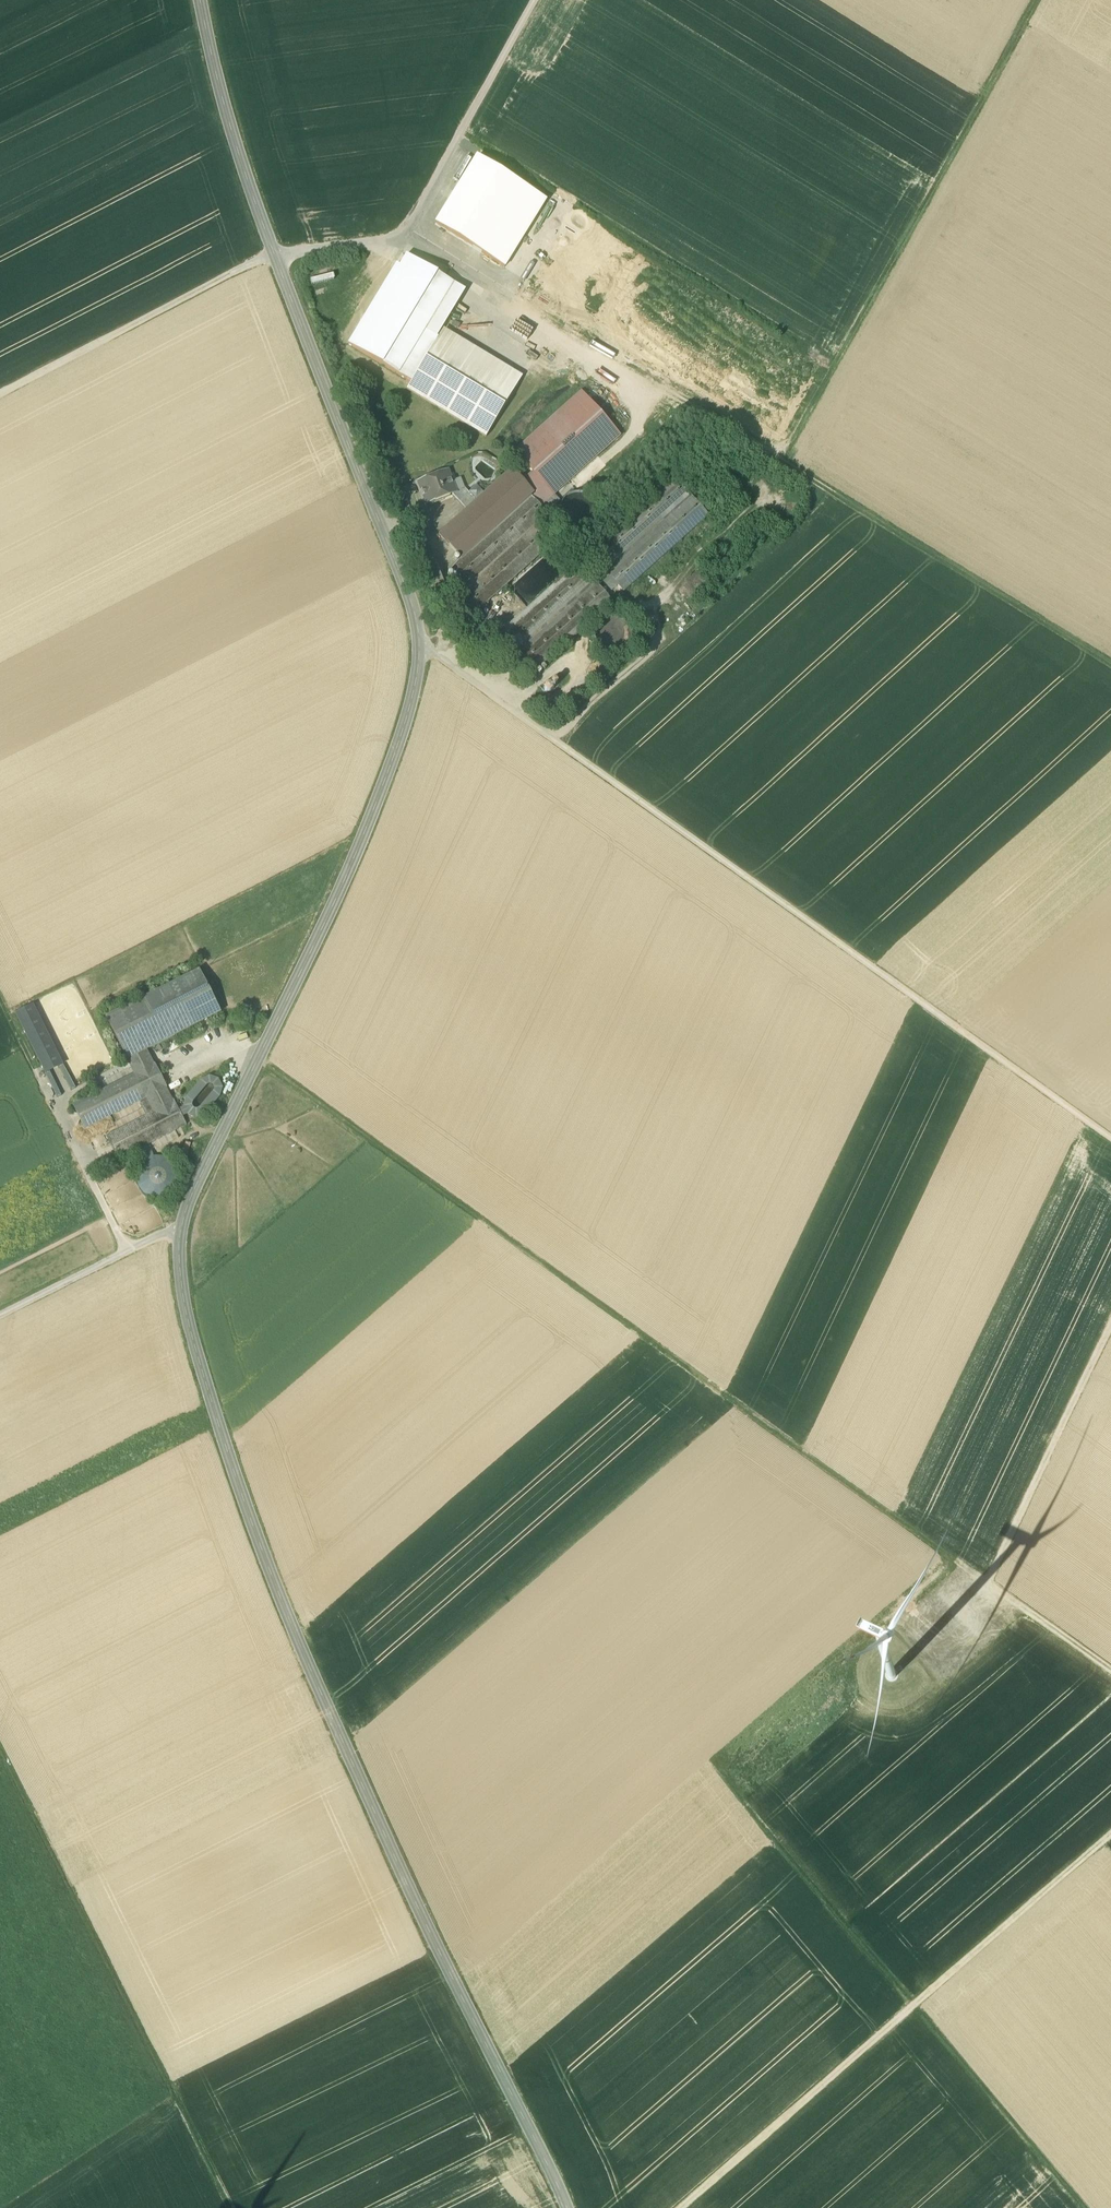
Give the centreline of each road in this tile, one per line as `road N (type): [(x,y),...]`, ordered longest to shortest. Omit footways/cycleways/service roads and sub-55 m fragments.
road 1 (tertiary): [(568,2207),(302,1647),(186,1310),(180,1262),(188,1208),(314,954),(403,741),(428,649),(338,394),(276,256),(208,0)]
road 2 (track): [(1110,1669),(261,1060)]
road 3 (track): [(1110,670),(788,472),(1050,0)]
road 4 (track): [(1110,1138),(428,649)]
road 5 (track): [(1110,1850),(685,2207)]
road 6 (track): [(235,2207),(0,1743)]
road 7 (track): [(780,1847),(1089,2207)]
road 8 (track): [(1110,1322),(987,1581),(919,1647)]
road 9 (track): [(0,394),(276,256)]
road 10 (track): [(404,239),(535,0)]
road 11 (track): [(132,1074),(75,1102),(69,1122),(134,1250)]
road 12 (track): [(183,1227),(0,1322)]
road 13 (track): [(788,472),(641,381)]
road 14 (track): [(0,986),(69,1122)]

